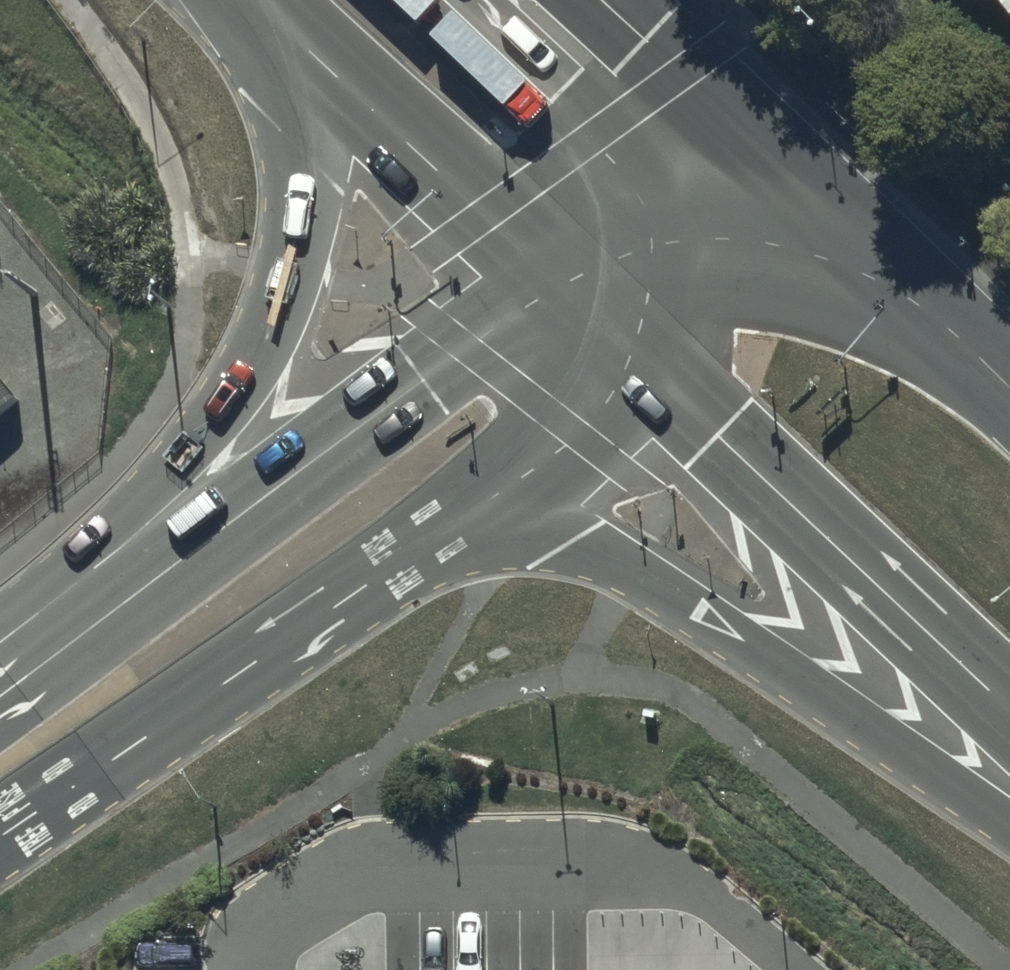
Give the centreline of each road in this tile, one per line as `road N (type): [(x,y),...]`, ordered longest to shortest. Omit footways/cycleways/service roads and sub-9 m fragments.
road 1 (trunk): [(64,621),(184,484),(259,351),(294,226),(303,49)]
road 2 (trunk): [(1009,786),(631,570),(570,544),(443,527)]
road 3 (tertiary): [(64,621),(575,305)]
road 4 (tertiary): [(443,527),(0,834)]
road 5 (trunk): [(1009,711),(629,358)]
road 6 (trunk): [(575,305),(303,49)]
road 7 (trunk): [(784,174),(1009,394)]
road 8 (trunk): [(600,0),(784,174)]
road 9 (tertiary): [(629,358),(567,428),(443,527)]
road 10 (tertiary): [(575,305),(784,174)]
road 11 (tertiary): [(784,174),(629,358)]

